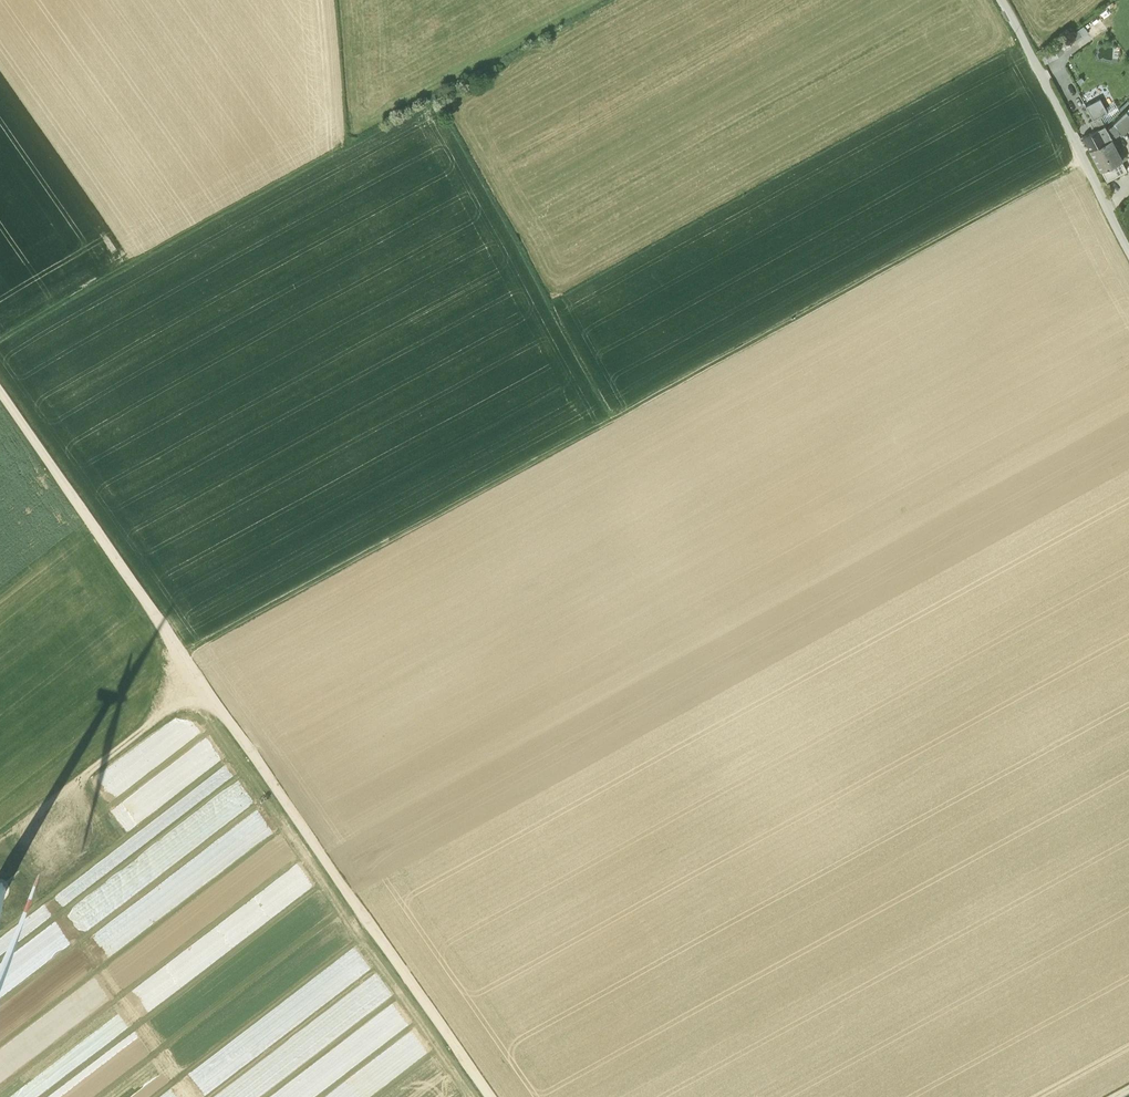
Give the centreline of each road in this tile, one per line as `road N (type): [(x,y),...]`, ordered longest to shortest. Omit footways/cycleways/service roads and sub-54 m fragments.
road 1 (track): [(493,1096),(184,655)]
road 2 (track): [(184,655),(0,387)]
road 3 (unclassified): [(1128,251),(1000,0)]
road 4 (track): [(49,803),(203,680)]

